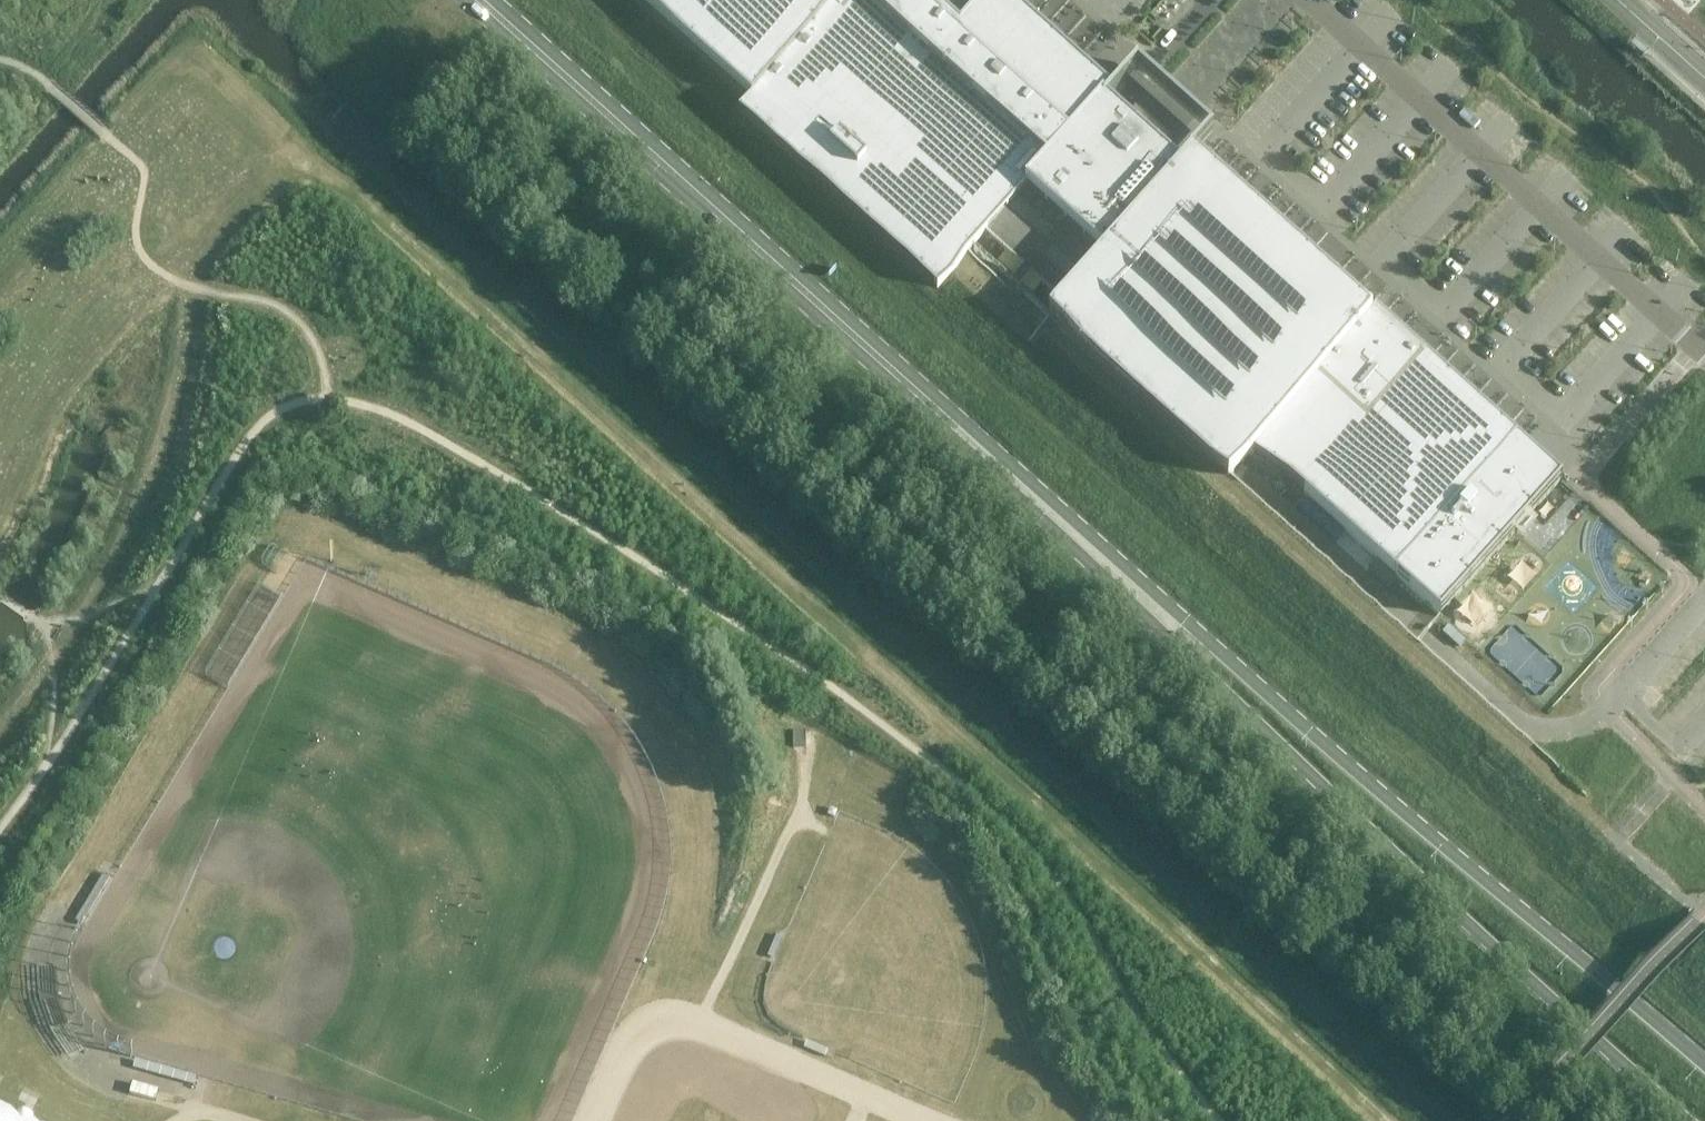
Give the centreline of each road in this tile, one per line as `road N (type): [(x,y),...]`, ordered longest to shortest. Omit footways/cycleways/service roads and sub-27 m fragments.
road 1 (secondary): [(941,416),(976,458),(1694,1120)]
road 2 (secondary): [(1704,1061),(991,444),(941,416)]
road 3 (secondary): [(941,416),(480,0)]
road 4 (unclassified): [(1307,0),(1704,352)]

